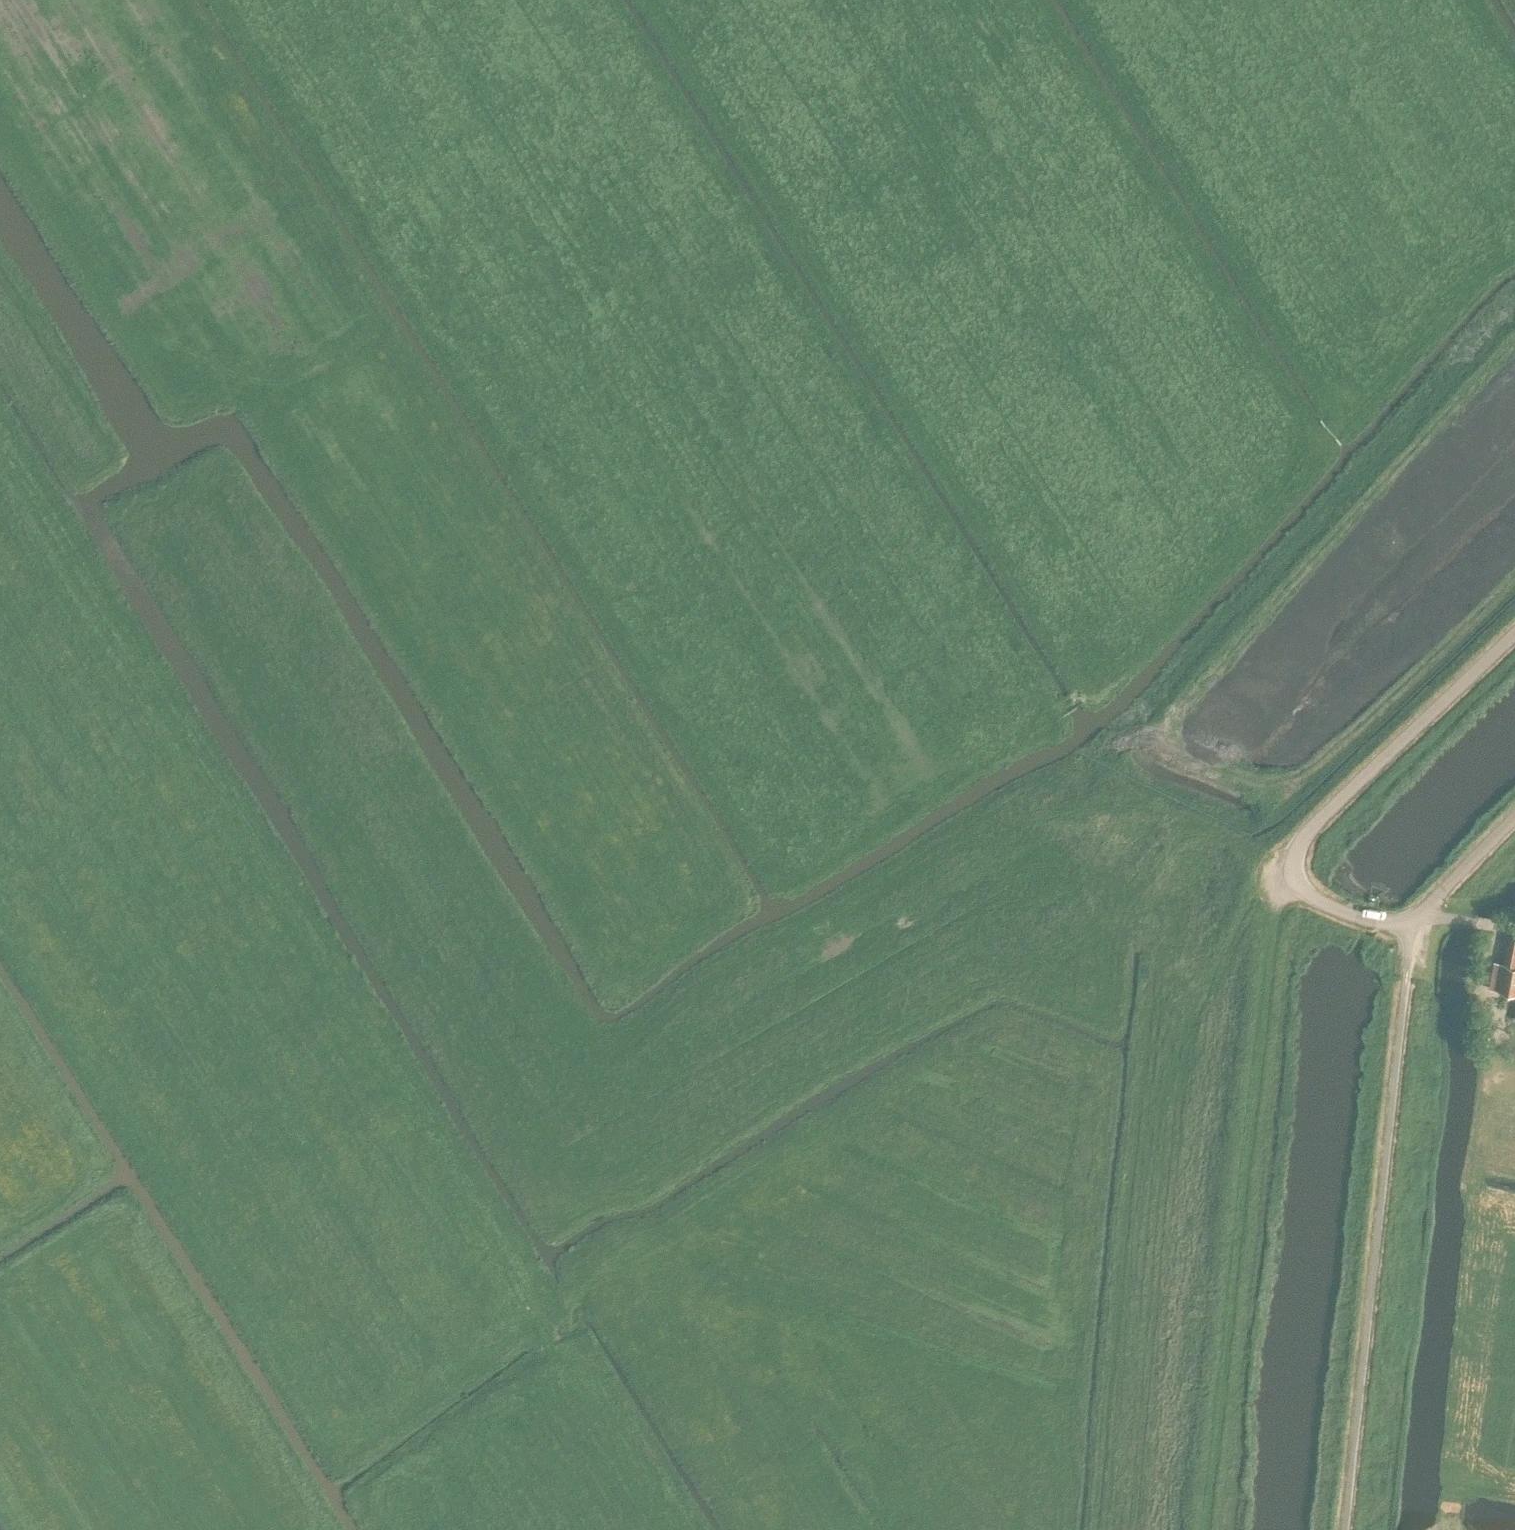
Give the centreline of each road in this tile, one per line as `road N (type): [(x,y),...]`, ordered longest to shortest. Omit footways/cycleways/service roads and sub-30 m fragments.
road 1 (unclassified): [(1411,927),(1319,904),(1291,875),(1294,846),(1514,633)]
road 2 (unclassified): [(1411,927),(1514,821)]

